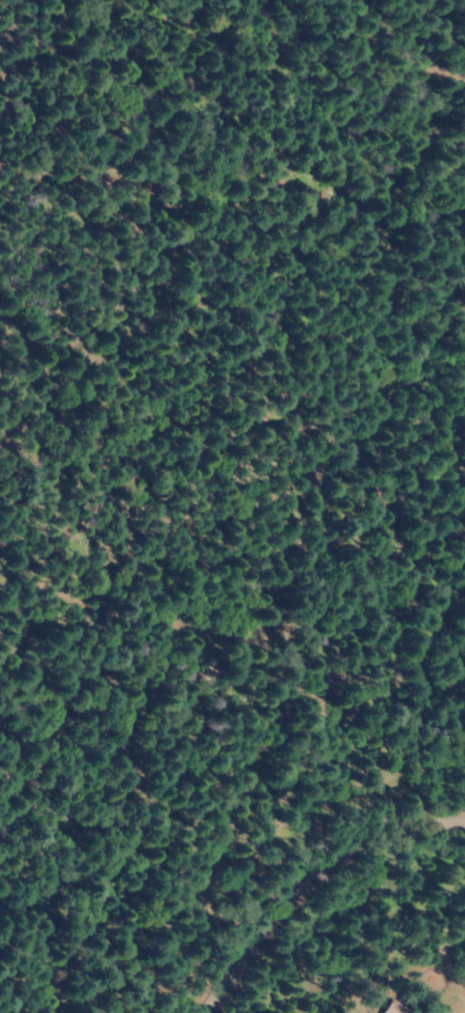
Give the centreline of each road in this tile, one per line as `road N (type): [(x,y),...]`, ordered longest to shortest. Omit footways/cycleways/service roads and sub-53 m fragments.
road 1 (residential): [(199,1012),(313,873),(464,808)]

